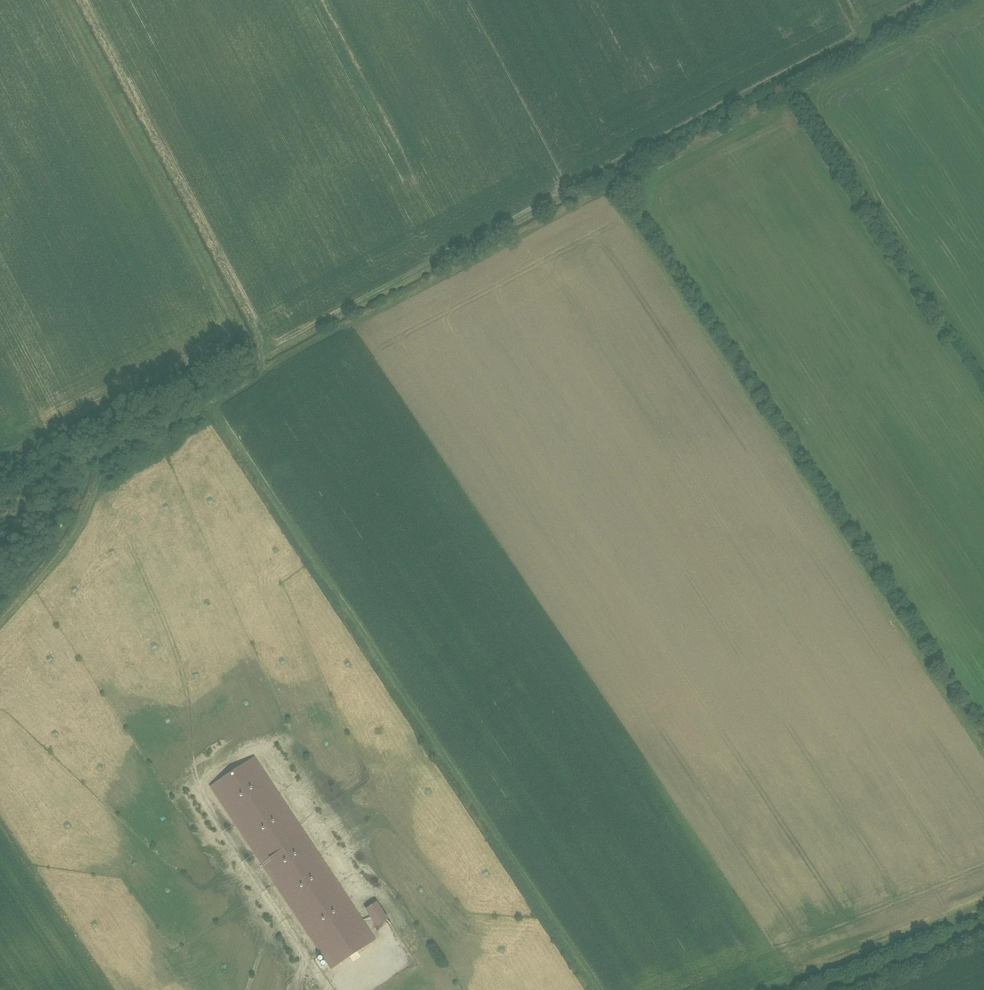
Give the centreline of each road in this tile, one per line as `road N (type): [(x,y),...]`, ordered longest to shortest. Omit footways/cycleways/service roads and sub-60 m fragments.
road 1 (track): [(830,989),(983,929)]

